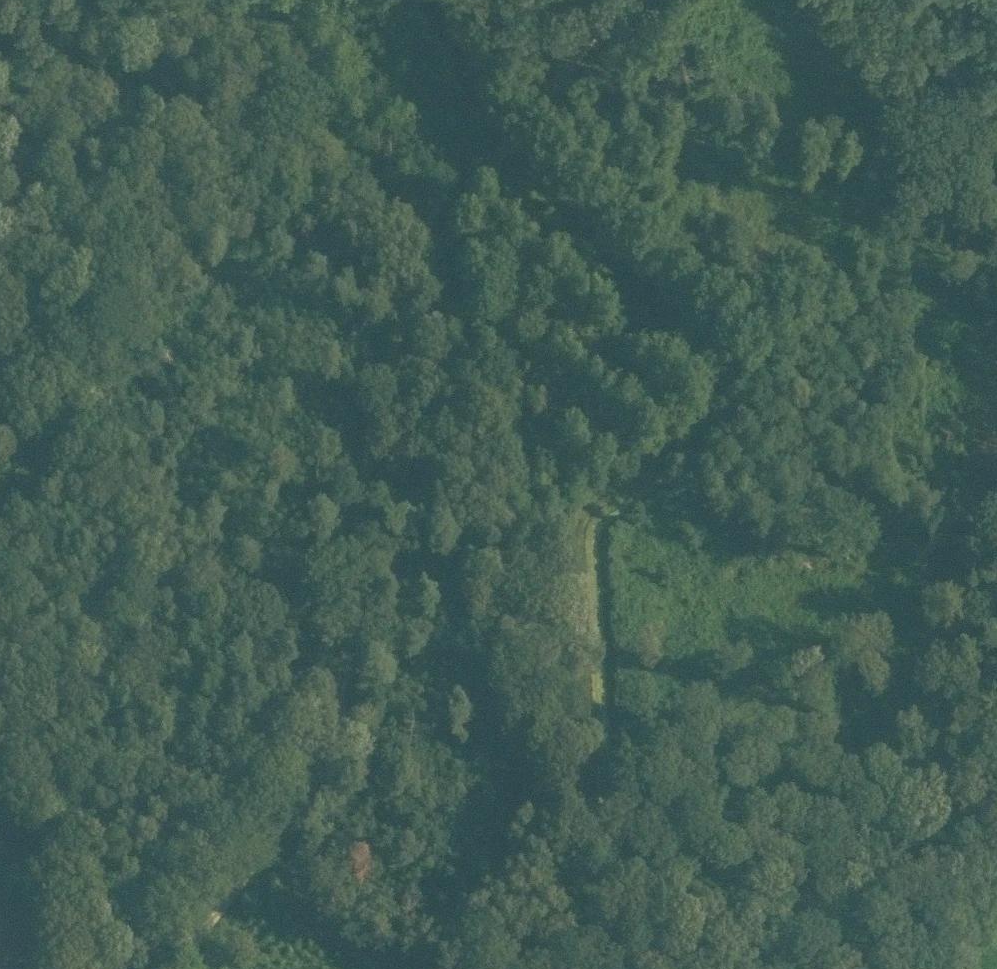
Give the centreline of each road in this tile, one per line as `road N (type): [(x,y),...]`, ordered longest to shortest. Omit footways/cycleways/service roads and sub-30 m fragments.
road 1 (track): [(174,968),(229,904),(348,721),(392,369),(454,216),(622,0)]
road 2 (track): [(996,170),(863,0)]

